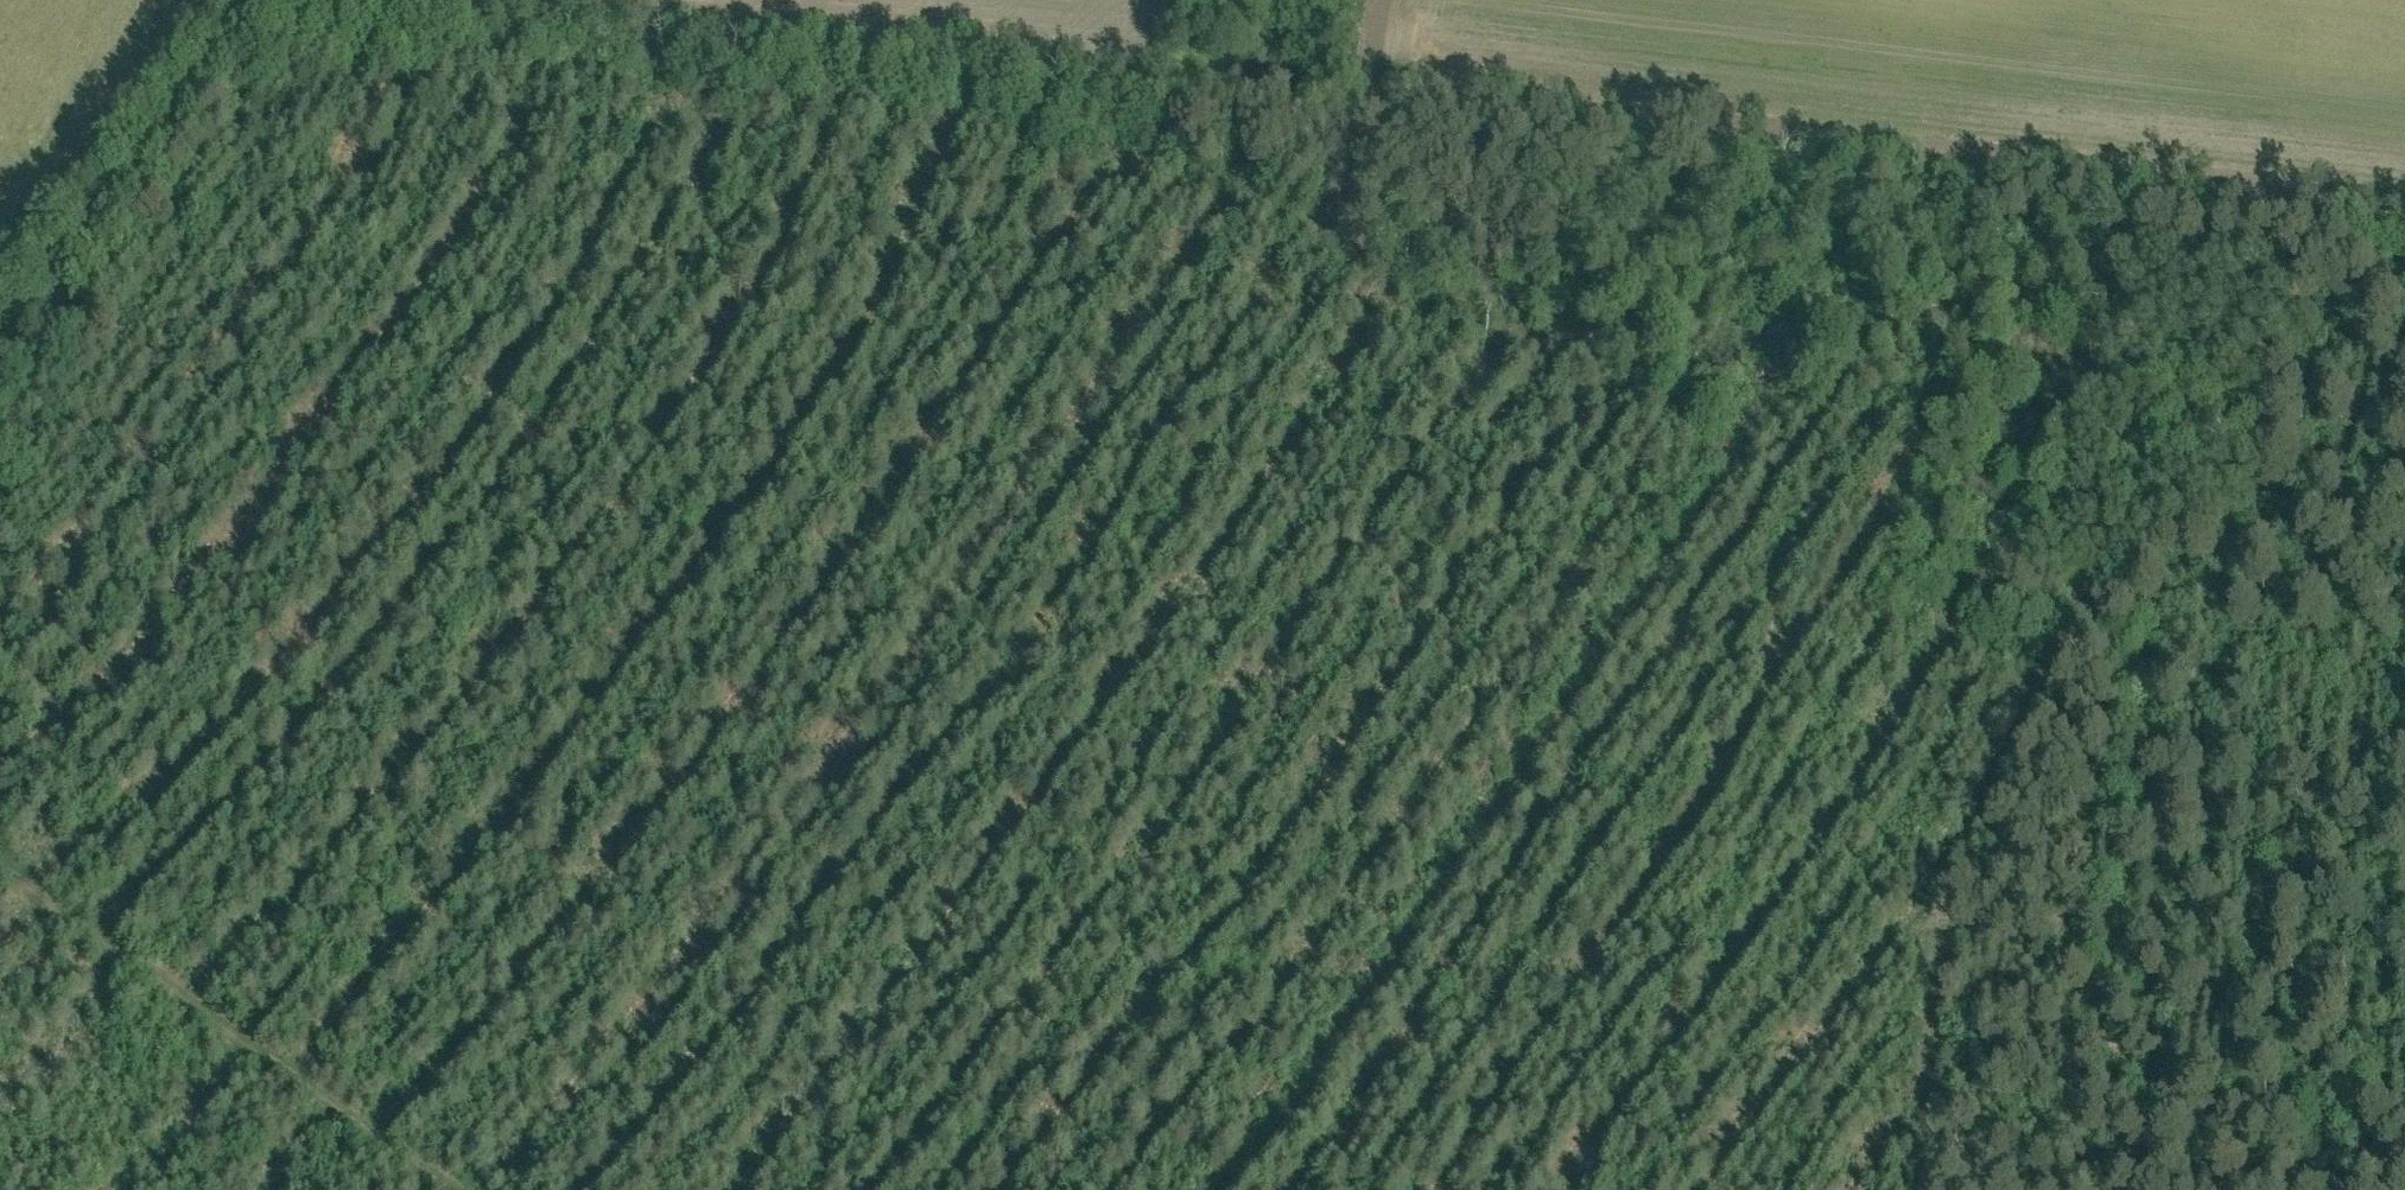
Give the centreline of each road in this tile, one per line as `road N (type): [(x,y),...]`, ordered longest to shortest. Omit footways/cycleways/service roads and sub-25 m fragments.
road 1 (residential): [(0,368),(273,0)]

